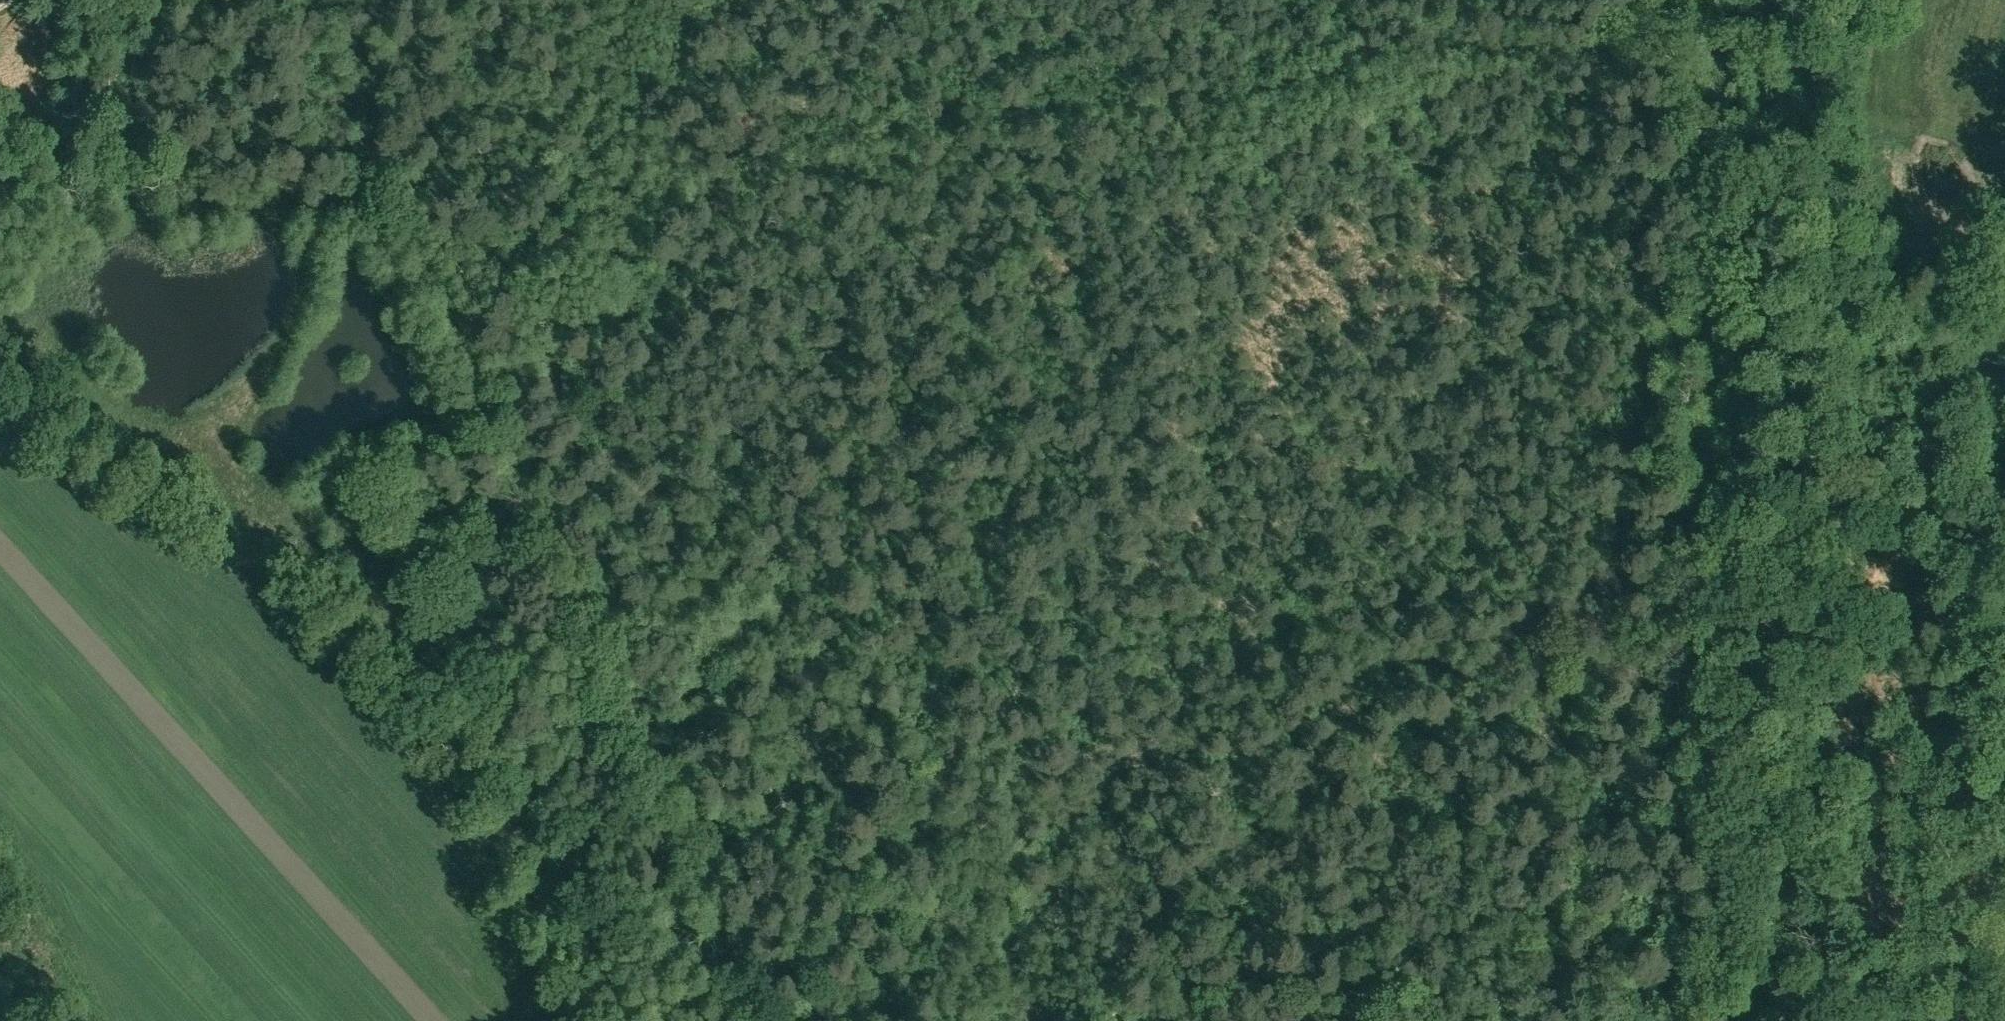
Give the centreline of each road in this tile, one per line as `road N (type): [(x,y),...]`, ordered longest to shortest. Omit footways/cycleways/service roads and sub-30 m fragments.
road 1 (track): [(1769,242),(1756,316),(1744,557),(1749,680),(1787,1020)]
road 2 (track): [(530,513),(770,1020)]
road 3 (track): [(1841,0),(1769,242)]
road 4 (track): [(1763,0),(1761,219),(1769,242)]

